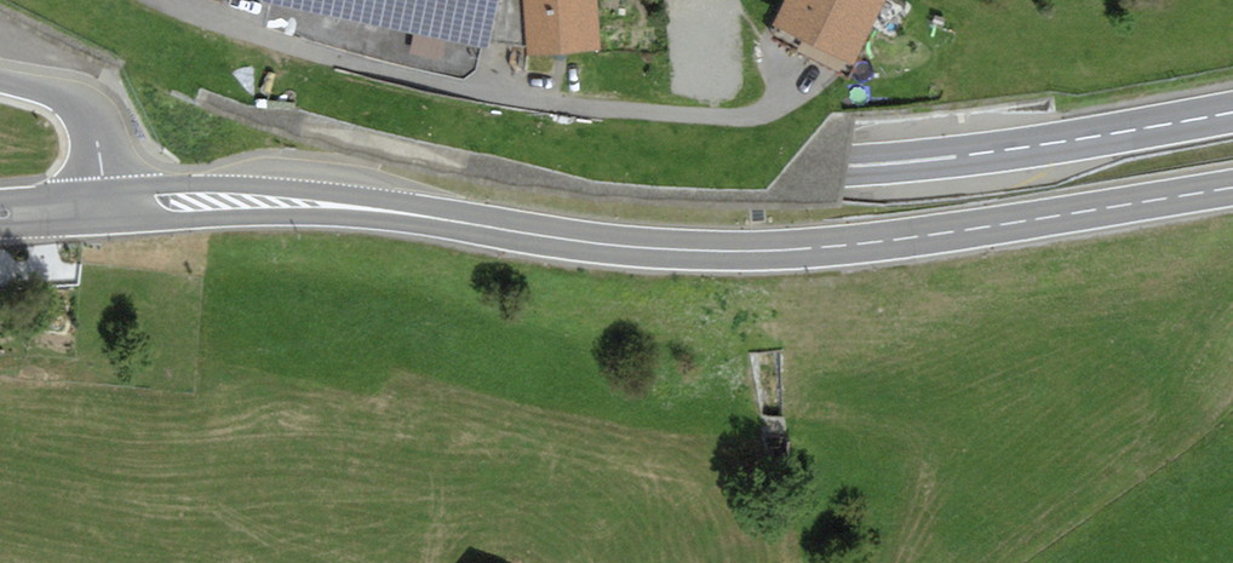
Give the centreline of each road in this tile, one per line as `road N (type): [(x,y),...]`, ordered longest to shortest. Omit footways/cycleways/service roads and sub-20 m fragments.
road 1 (primary): [(83,0),(362,117),(616,156),(894,168),(1232,121)]
road 2 (tertiary): [(1232,190),(899,242),(738,254),(304,202),(107,209)]
road 3 (unclassified): [(107,209),(95,136),(78,103),(0,79)]

